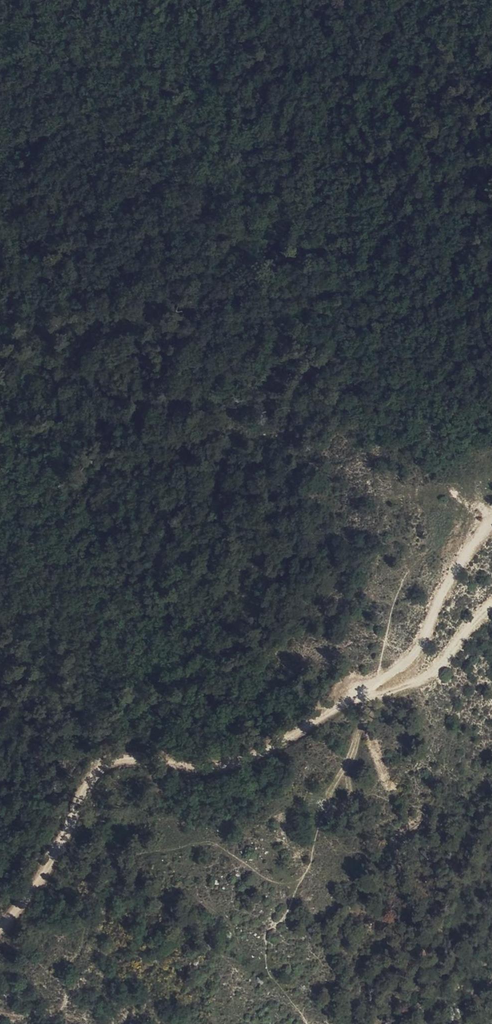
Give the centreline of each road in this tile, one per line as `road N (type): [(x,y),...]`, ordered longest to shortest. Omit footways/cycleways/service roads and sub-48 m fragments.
road 1 (track): [(491,525),(462,560),(419,644),(382,681),(281,744),(185,767),(114,756),(92,777),(60,848),(0,931)]
road 2 (track): [(376,692),(298,882)]
road 3 (track): [(359,695),(406,687),(438,667),(491,607)]

